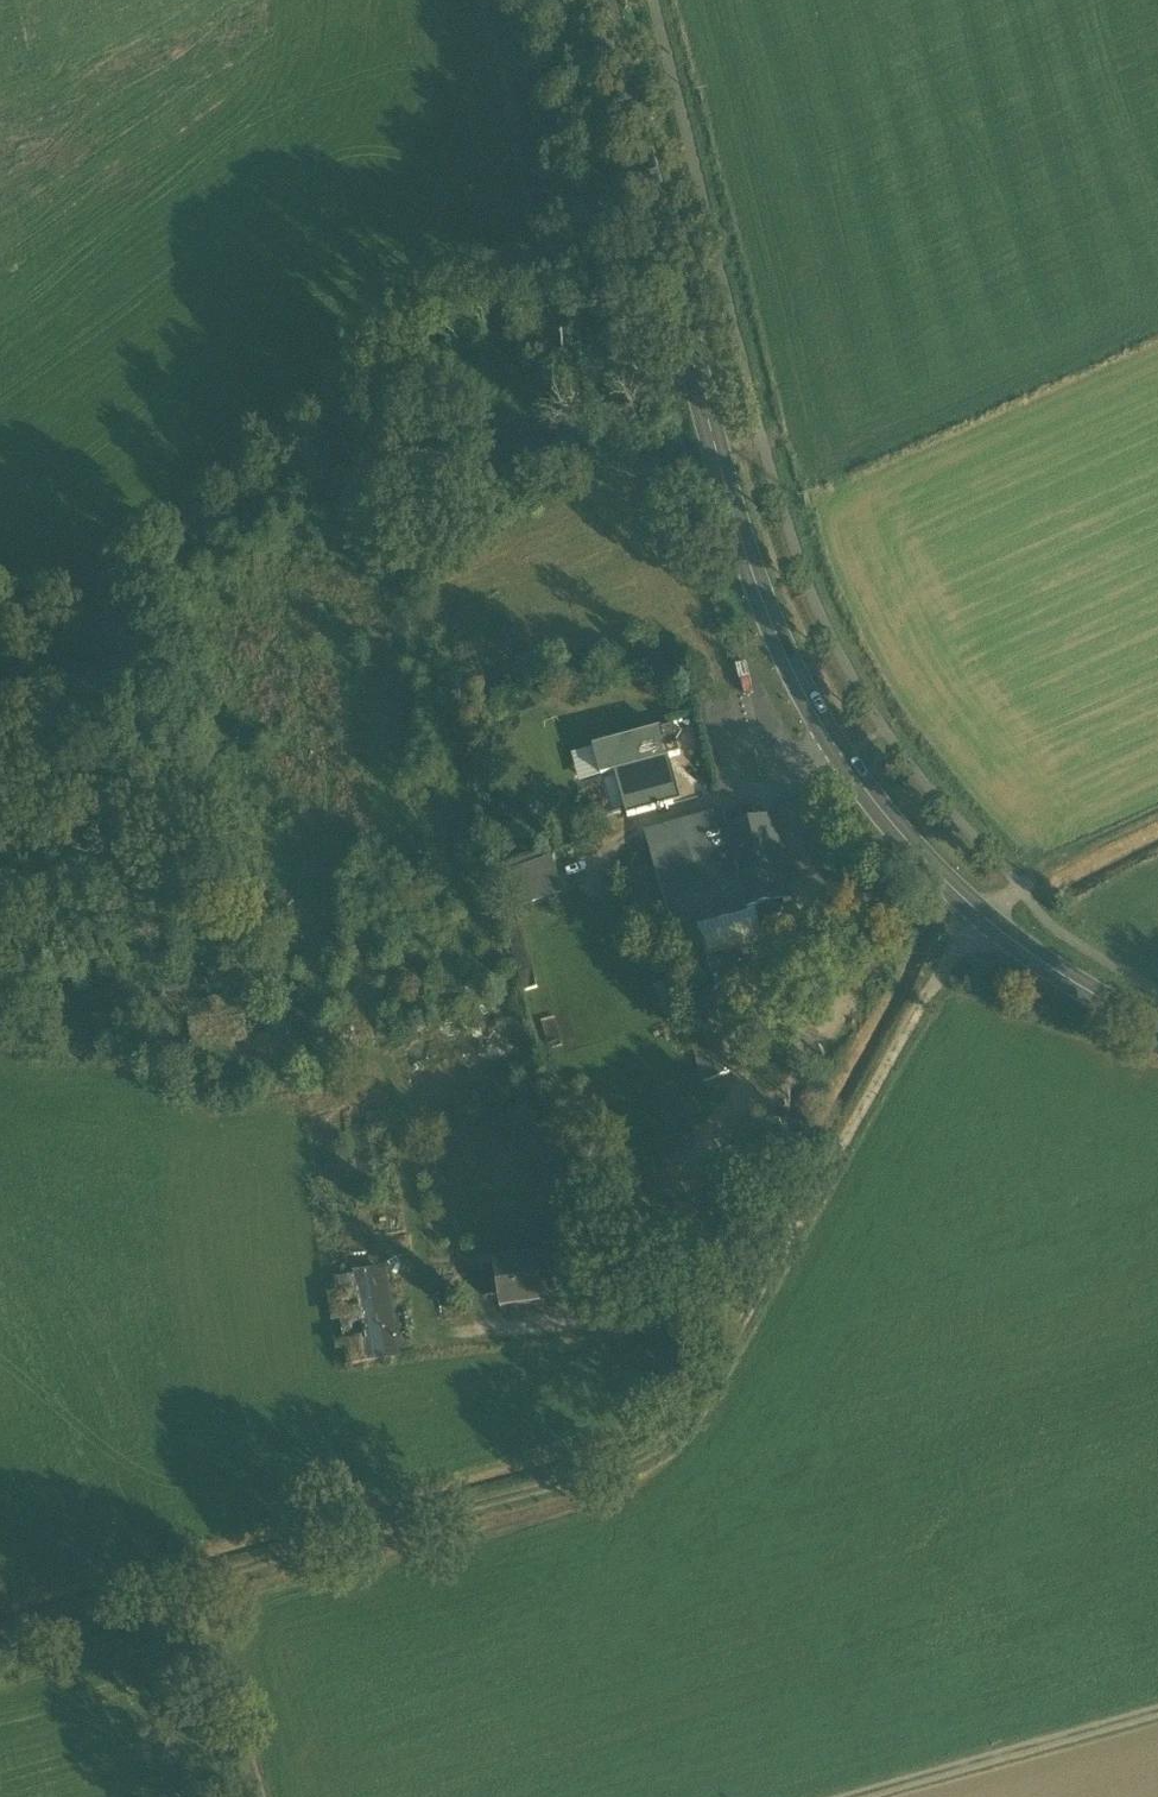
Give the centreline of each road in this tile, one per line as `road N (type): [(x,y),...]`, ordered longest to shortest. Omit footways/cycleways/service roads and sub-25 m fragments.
road 1 (secondary): [(979,918),(843,760),(795,672),(757,578),(604,0)]
road 2 (track): [(751,1312),(687,1424),(643,1456),(185,1587)]
road 3 (unclassified): [(979,918),(751,1312)]
road 4 (track): [(1157,1709),(851,1796)]
road 5 (track): [(185,1587),(257,1796)]
road 6 (secondary): [(1157,1031),(1048,970),(979,918)]
road 7 (track): [(185,1587),(0,1640)]
road 8 (track): [(1026,899),(1042,867),(1157,816)]

